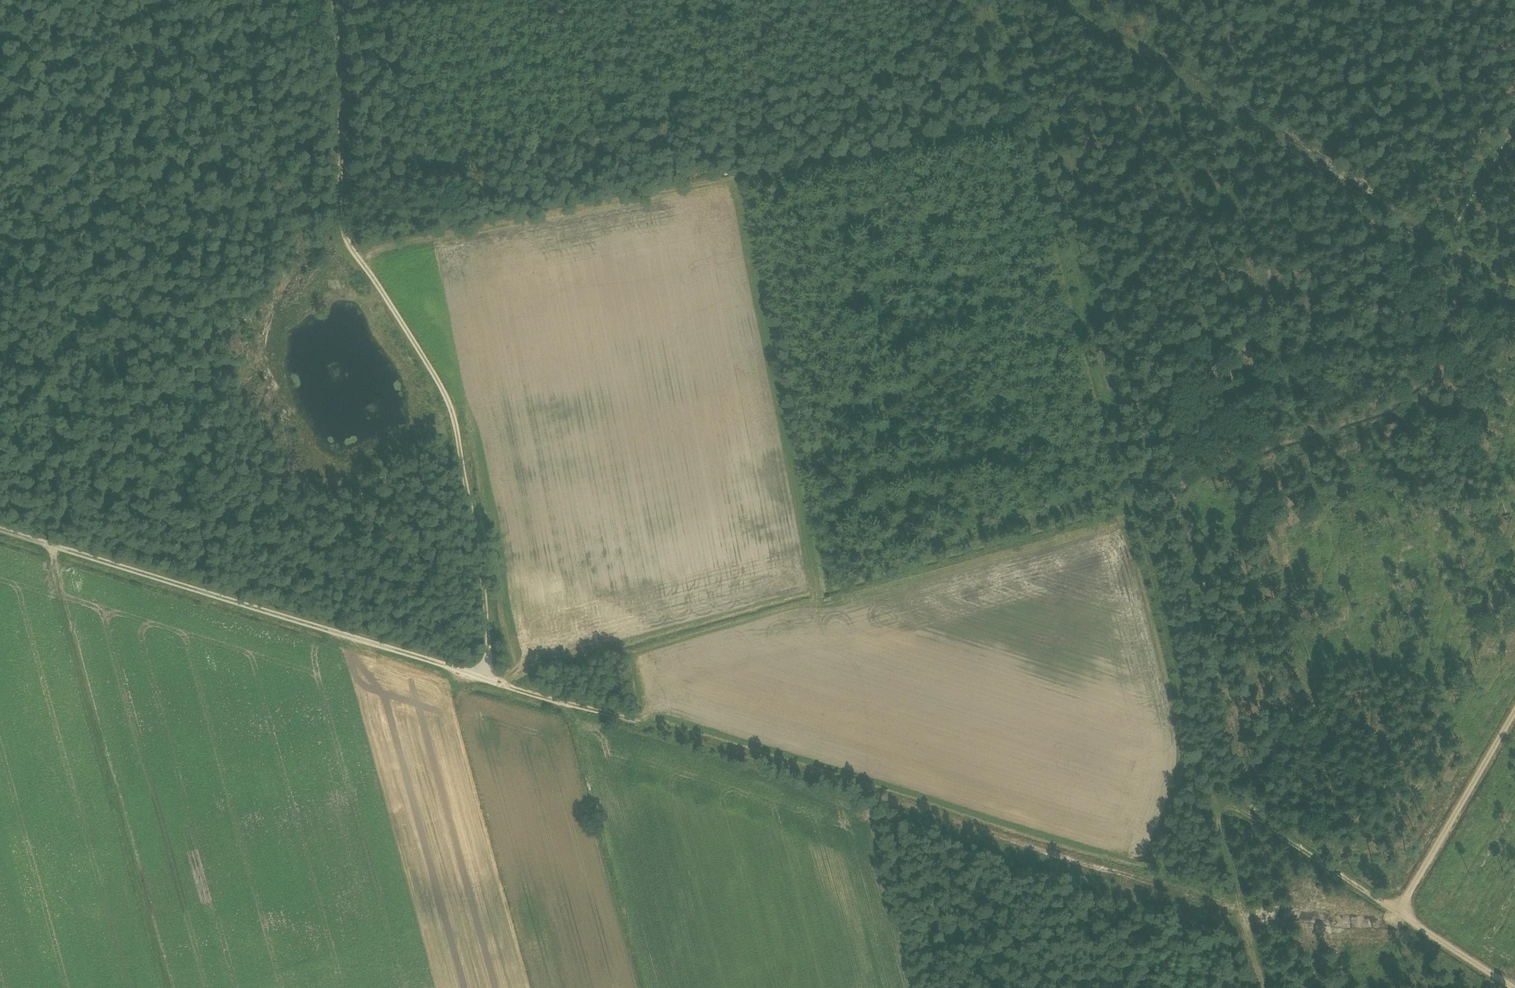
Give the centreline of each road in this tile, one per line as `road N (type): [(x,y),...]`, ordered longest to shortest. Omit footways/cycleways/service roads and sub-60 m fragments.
road 1 (track): [(838,785),(481,676),(488,630),(456,422),(338,214),(335,0)]
road 2 (track): [(352,249),(999,128),(1010,114),(979,0)]
road 3 (track): [(1514,711),(1398,909),(1227,807),(1216,821),(1239,904)]
road 4 (unclassified): [(0,529),(481,676)]
road 5 (track): [(1398,909),(1514,985)]

